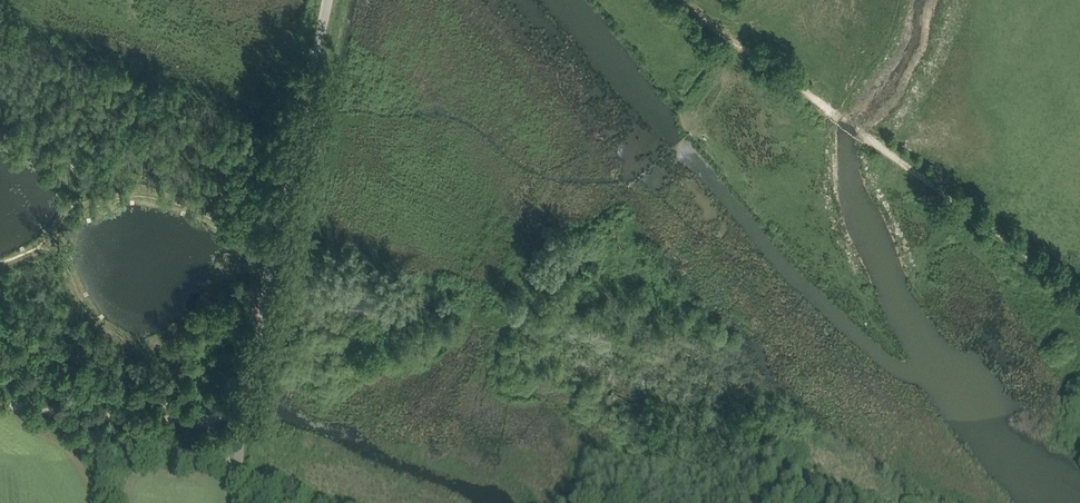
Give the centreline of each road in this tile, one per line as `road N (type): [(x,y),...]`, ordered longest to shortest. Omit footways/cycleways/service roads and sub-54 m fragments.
road 1 (unclassified): [(236,502),(244,413),(328,0)]
road 2 (track): [(682,0),(1079,296)]
road 3 (track): [(0,330),(192,417),(244,413)]
road 4 (track): [(0,402),(74,416),(192,417)]

